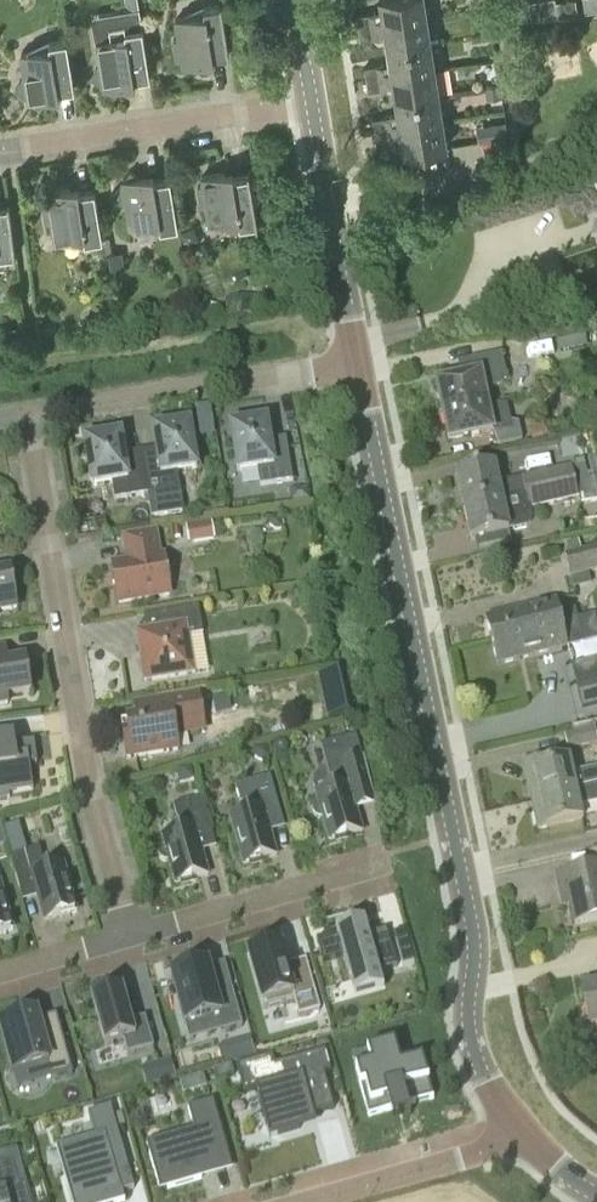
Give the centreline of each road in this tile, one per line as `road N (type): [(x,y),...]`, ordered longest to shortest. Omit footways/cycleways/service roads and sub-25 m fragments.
road 1 (tertiary): [(544,1133),(490,1053),(352,365)]
road 2 (residential): [(130,935),(90,787),(32,413)]
road 3 (residential): [(32,413),(352,365)]
road 4 (residential): [(0,159),(304,115)]
road 5 (residential): [(390,870),(130,935)]
road 6 (tertiary): [(352,365),(304,115)]
road 7 (residential): [(301,1201),(544,1133)]
road 8 (residential): [(130,935),(0,971)]

